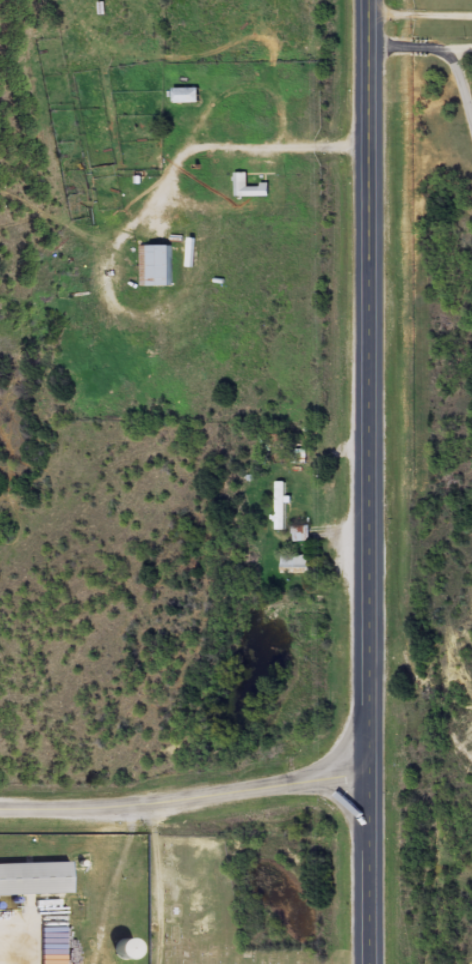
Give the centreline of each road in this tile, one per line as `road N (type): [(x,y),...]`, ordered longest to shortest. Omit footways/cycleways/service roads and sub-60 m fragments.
road 1 (primary): [(371,774),(366,0)]
road 2 (secondary): [(0,809),(120,806),(371,774)]
road 3 (primary): [(371,963),(371,774)]

